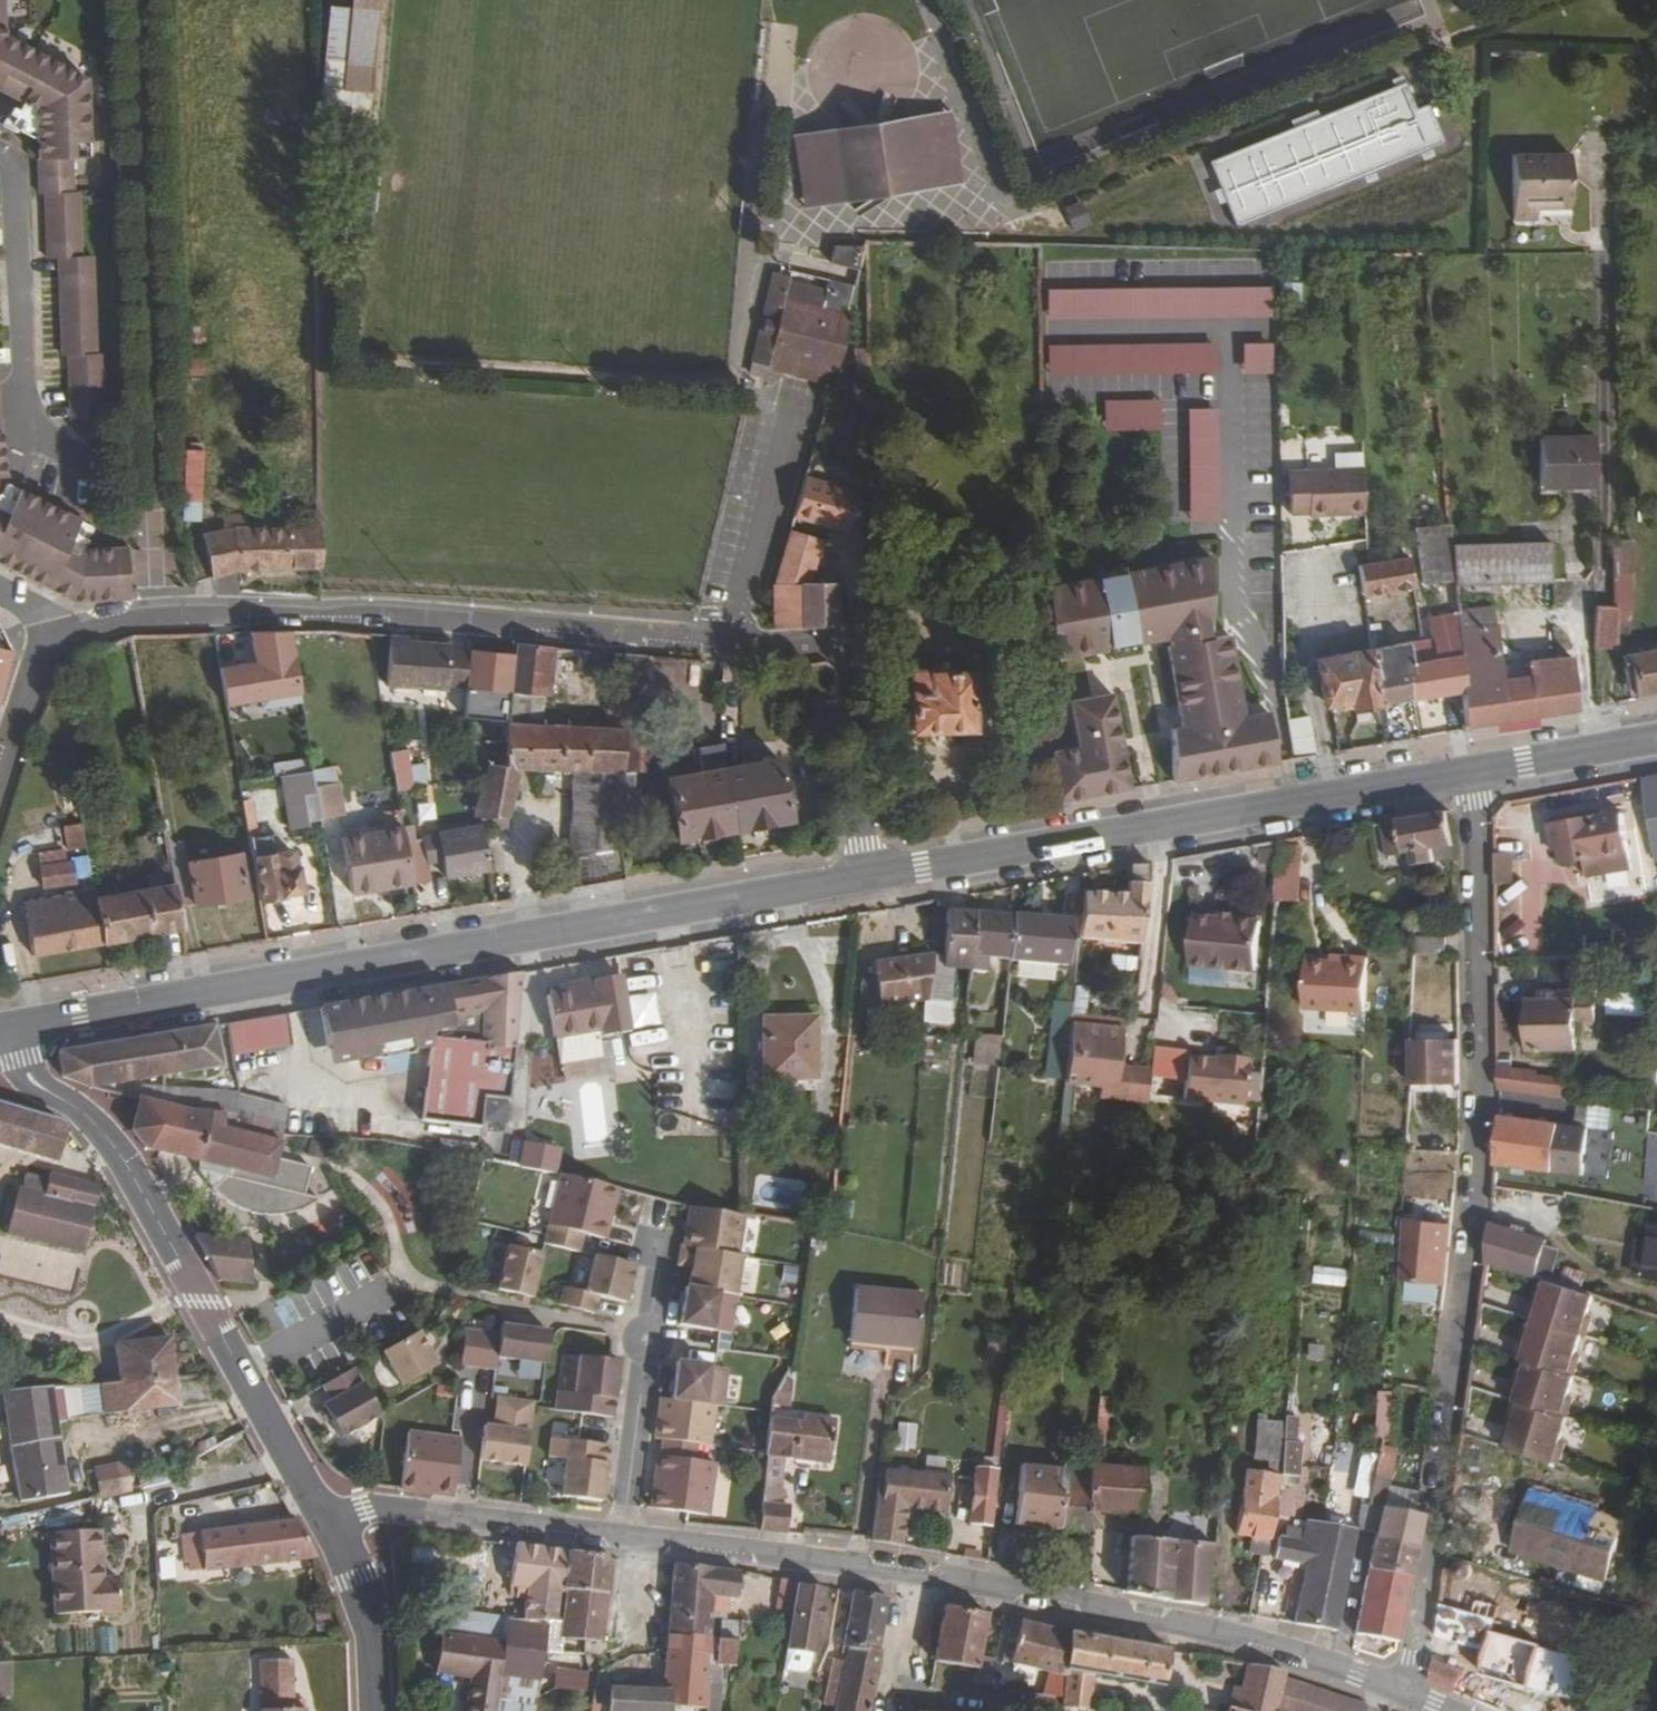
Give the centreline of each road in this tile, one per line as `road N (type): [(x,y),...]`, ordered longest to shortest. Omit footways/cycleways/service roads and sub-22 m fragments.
road 1 (residential): [(335,1528),(368,1511),(830,1563),(1079,1603),(1298,1650),(1406,1693)]
road 2 (residential): [(1406,1693),(1456,1423),(1475,1241),(1482,1081),(1475,771)]
road 3 (tertiary): [(3,1028),(868,877)]
road 4 (residential): [(738,638),(337,617),(161,617),(68,631)]
road 5 (tertiary): [(868,877),(1475,771)]
road 6 (residential): [(3,1028),(51,1096),(120,1153),(335,1528)]
road 7 (residential): [(87,462),(29,426),(17,174),(0,149)]
road 8 (residential): [(868,877),(837,660),(738,638)]
road 9 (residential): [(794,421),(738,638)]
road 10 (residential): [(335,1528),(361,1575),(377,1710)]
road 11 (tertiary): [(1475,771),(1656,738)]
road 12 (residential): [(68,631),(32,678),(0,776)]

